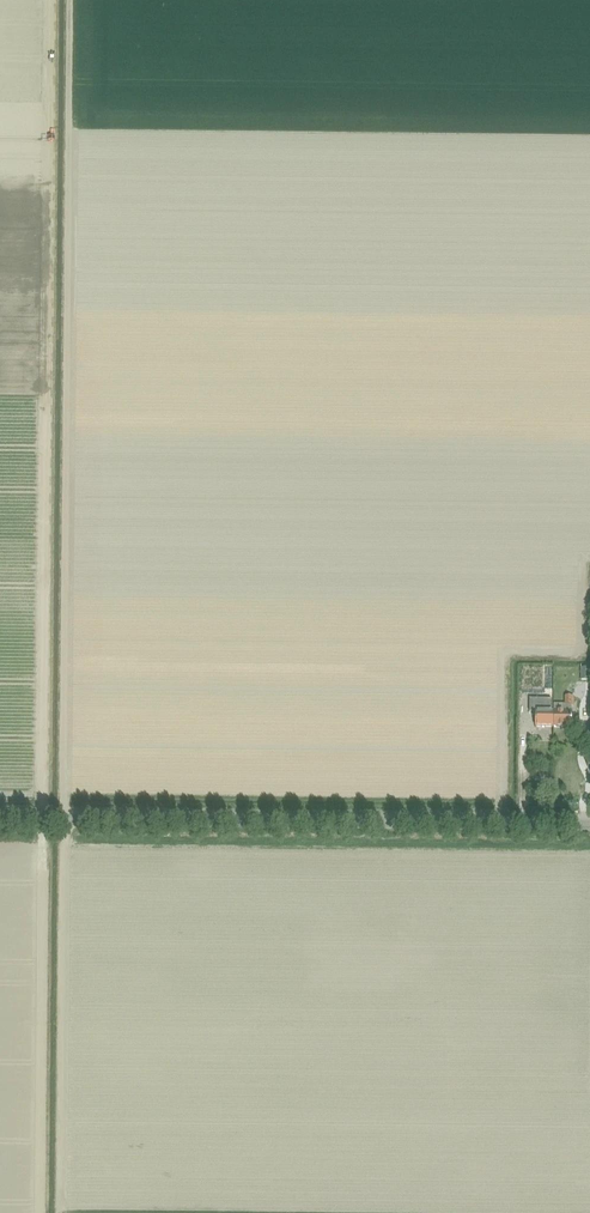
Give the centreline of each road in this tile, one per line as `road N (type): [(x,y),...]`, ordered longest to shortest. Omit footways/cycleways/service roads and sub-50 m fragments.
road 1 (unclassified): [(0,819),(589,824)]

